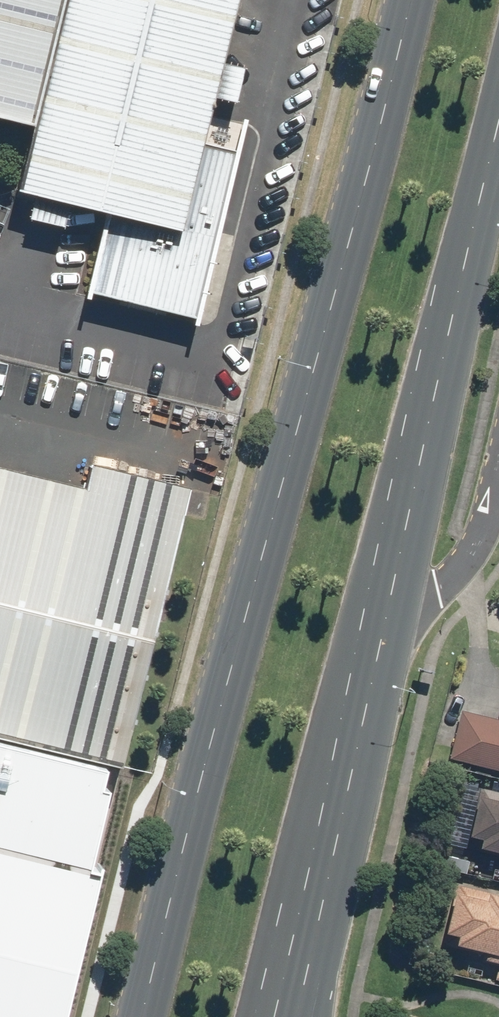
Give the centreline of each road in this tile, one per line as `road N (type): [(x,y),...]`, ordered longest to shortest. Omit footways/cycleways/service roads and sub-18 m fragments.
road 1 (primary): [(155,1016),(406,0)]
road 2 (primary): [(498,153),(385,633)]
road 3 (primary): [(385,633),(296,1016)]
road 4 (residential): [(498,472),(466,555),(385,633)]

